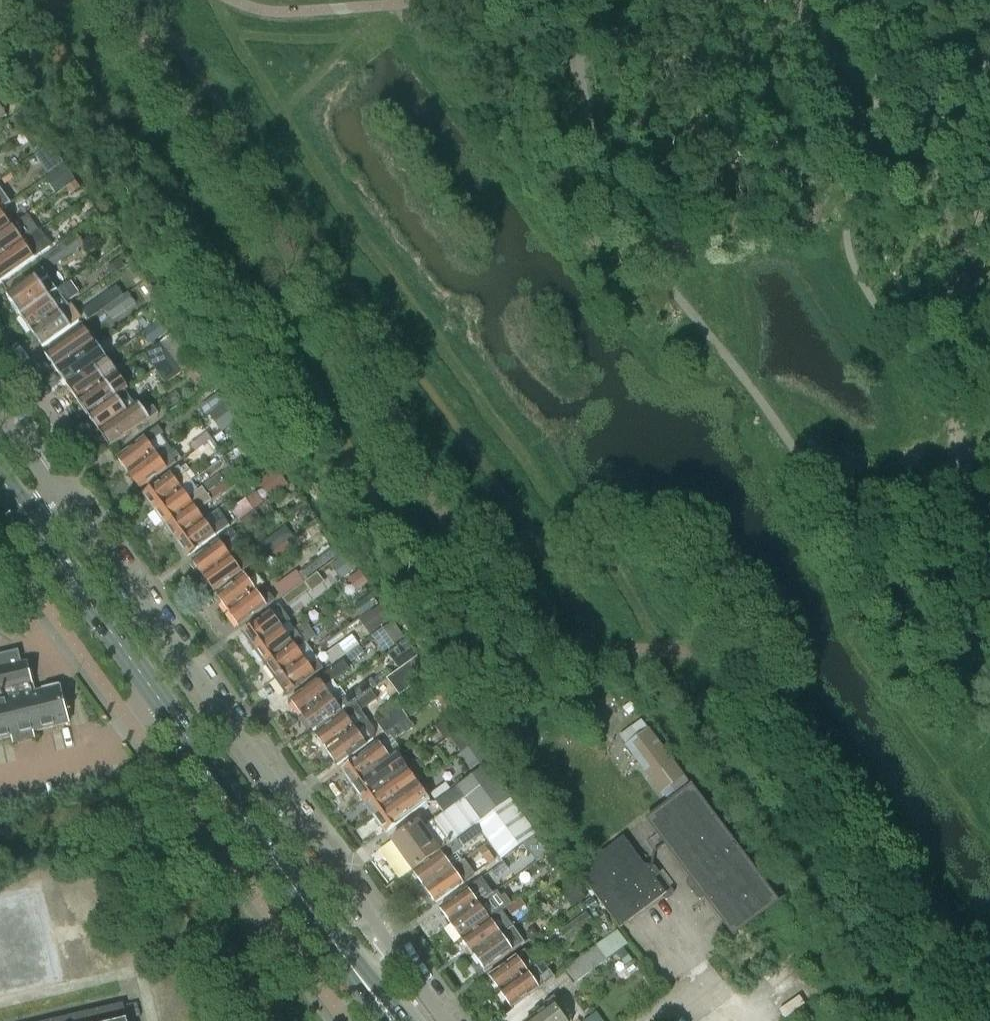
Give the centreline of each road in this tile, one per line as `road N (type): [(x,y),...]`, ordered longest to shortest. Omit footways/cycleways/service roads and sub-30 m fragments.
road 1 (residential): [(446,1020),(60,493)]
road 2 (secondary): [(393,1020),(28,517)]

